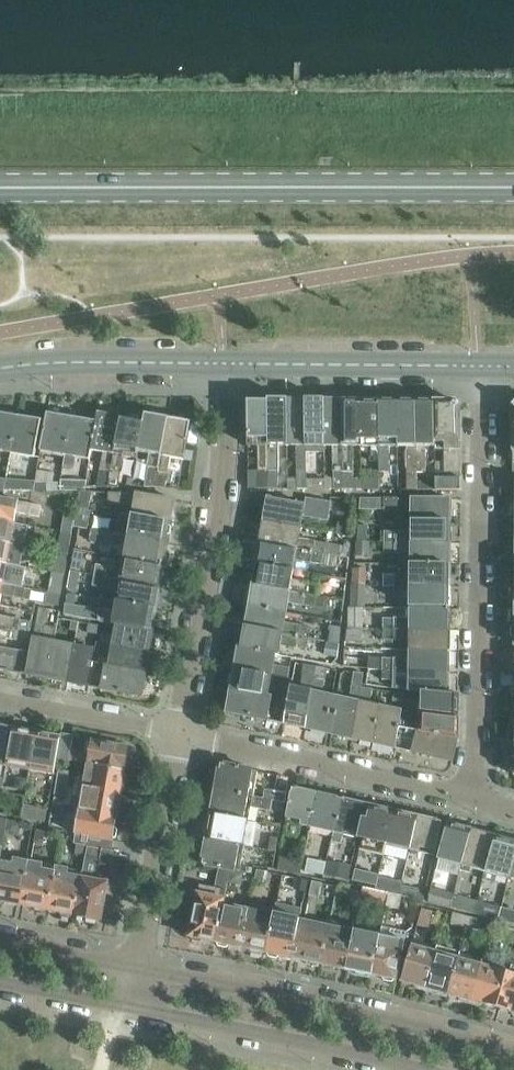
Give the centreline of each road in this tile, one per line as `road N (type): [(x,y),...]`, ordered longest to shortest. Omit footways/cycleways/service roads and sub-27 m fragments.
road 1 (secondary): [(513,188),(0,187)]
road 2 (residential): [(466,797),(478,740),(481,366)]
road 3 (residential): [(513,1053),(136,967)]
road 4 (residential): [(178,735),(220,499),(228,362)]
road 5 (residential): [(135,1007),(425,1069)]
road 6 (residential): [(466,797),(178,735)]
road 7 (tertiary): [(228,362),(481,366)]
road 8 (residential): [(136,967),(178,735)]
road 9 (tertiary): [(0,369),(53,360),(228,362)]
road 10 (residential): [(178,735),(0,700)]
road 11 (residential): [(136,967),(0,941)]
road 12 (residential): [(0,982),(135,1007)]

